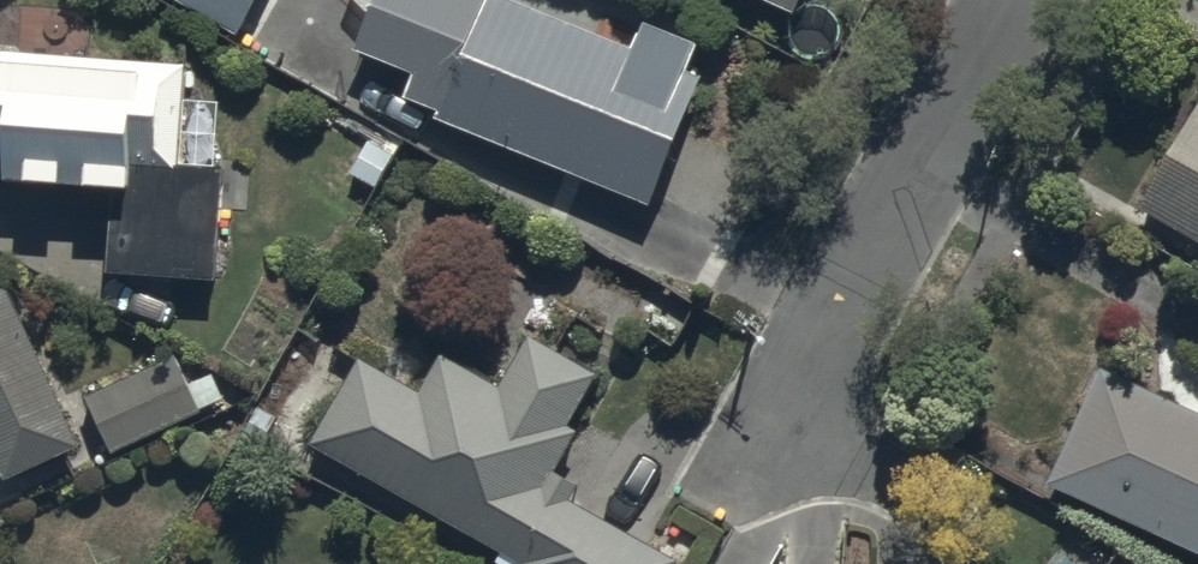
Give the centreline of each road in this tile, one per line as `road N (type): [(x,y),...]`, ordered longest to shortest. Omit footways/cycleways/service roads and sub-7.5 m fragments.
road 1 (residential): [(1016,0),(750,470)]

